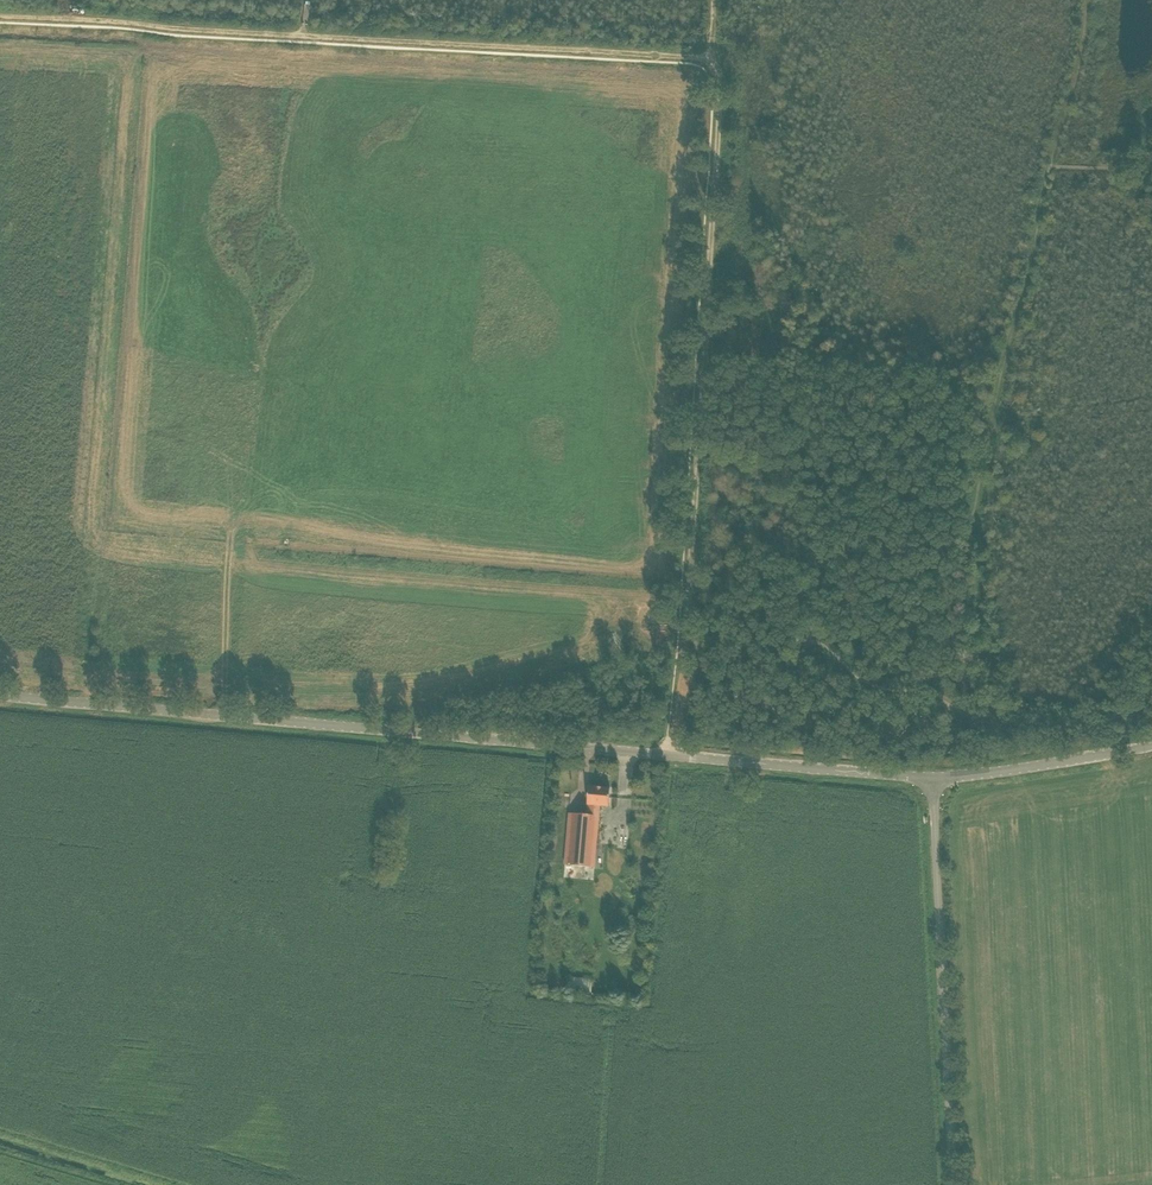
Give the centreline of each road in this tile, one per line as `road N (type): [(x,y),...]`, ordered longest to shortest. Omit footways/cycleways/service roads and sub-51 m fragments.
road 1 (unclassified): [(933,777),(0,692)]
road 2 (track): [(714,58),(715,174),(683,644)]
road 3 (track): [(301,36),(714,58)]
road 4 (unclassified): [(953,1184),(933,777)]
road 5 (track): [(0,15),(301,36)]
road 6 (unclassified): [(933,777),(1151,746)]

